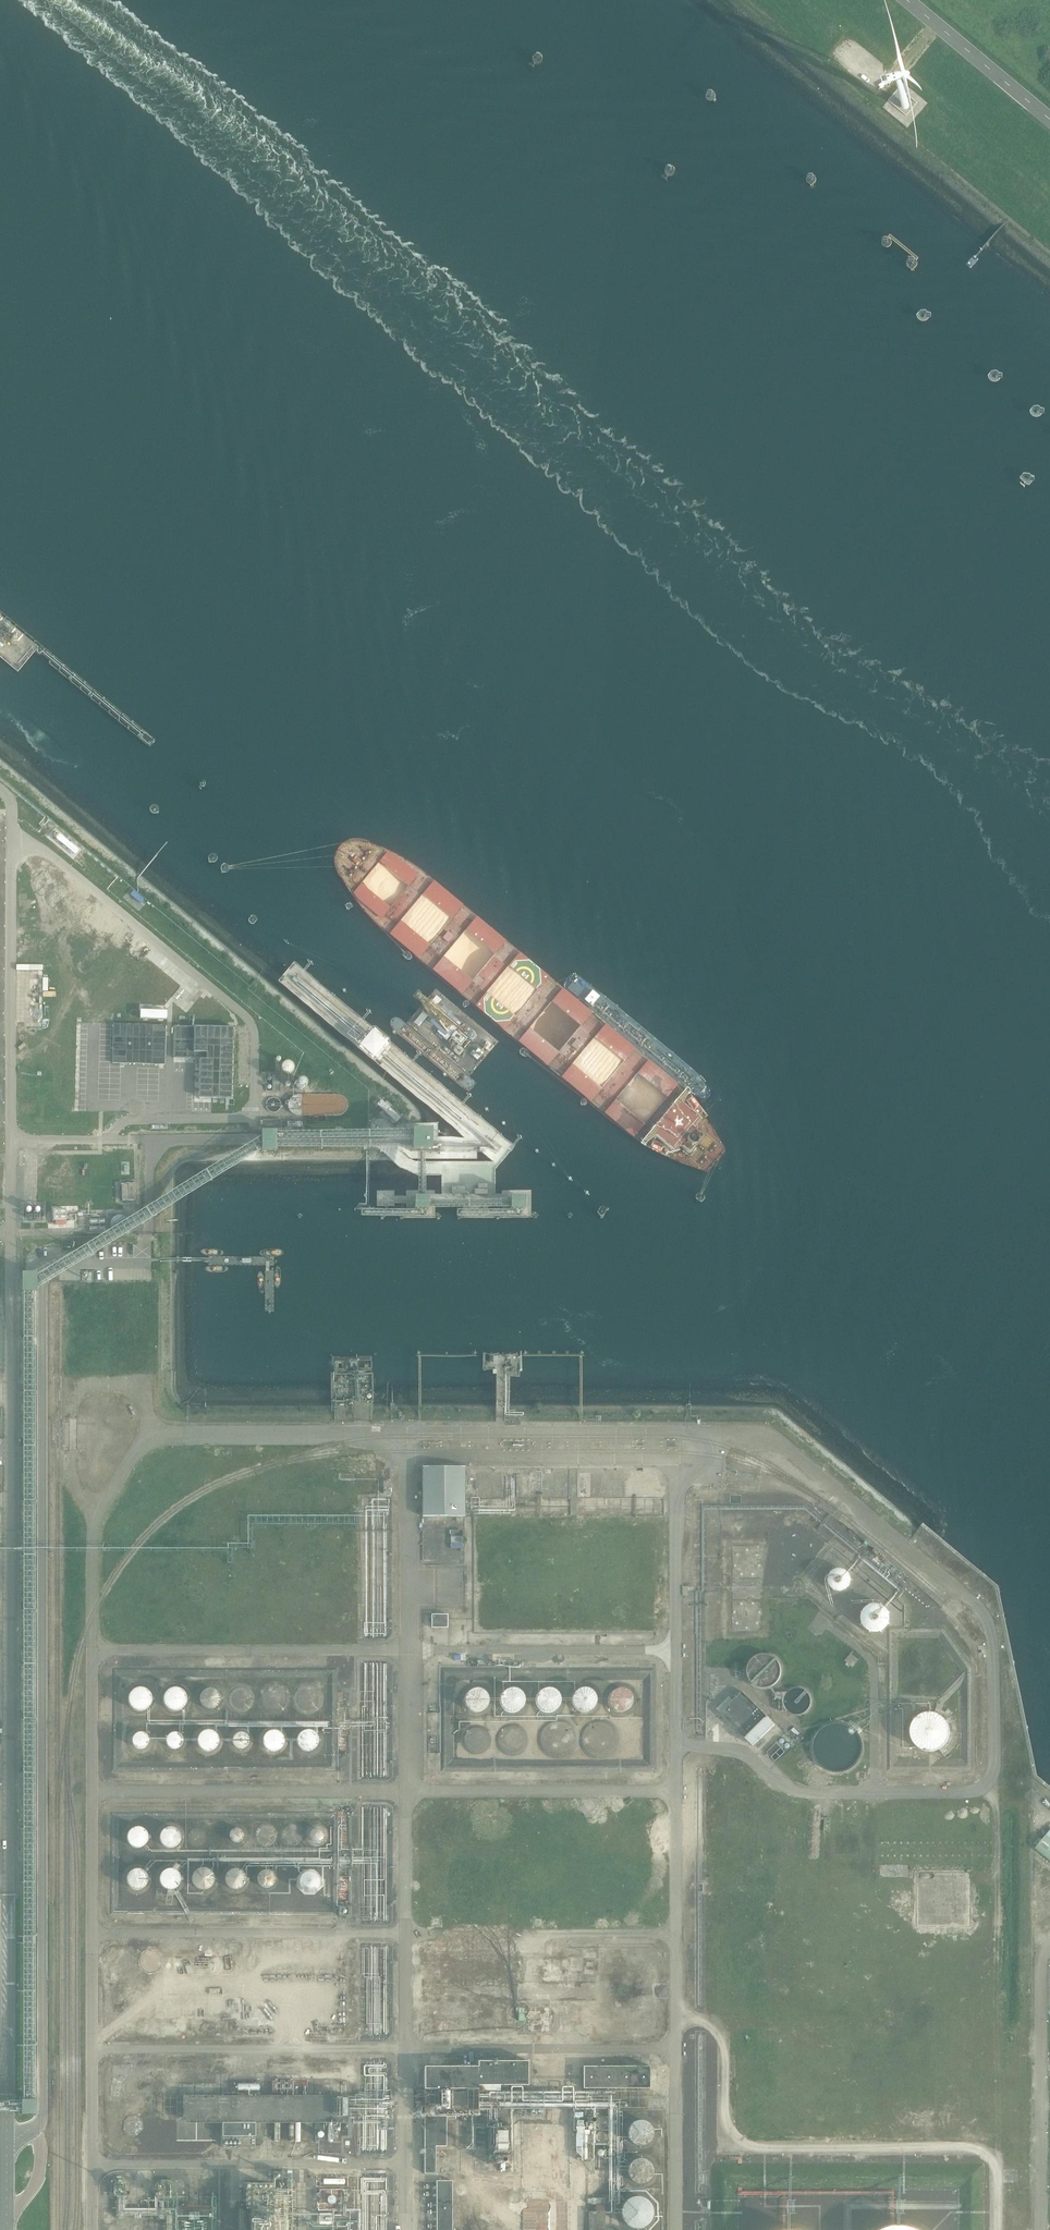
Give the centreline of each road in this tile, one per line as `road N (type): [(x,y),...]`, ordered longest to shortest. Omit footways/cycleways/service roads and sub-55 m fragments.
road 1 (unclassified): [(143,1264),(45,1264),(42,2118),(30,2131)]
road 2 (tertiary): [(1049,119),(907,0)]

